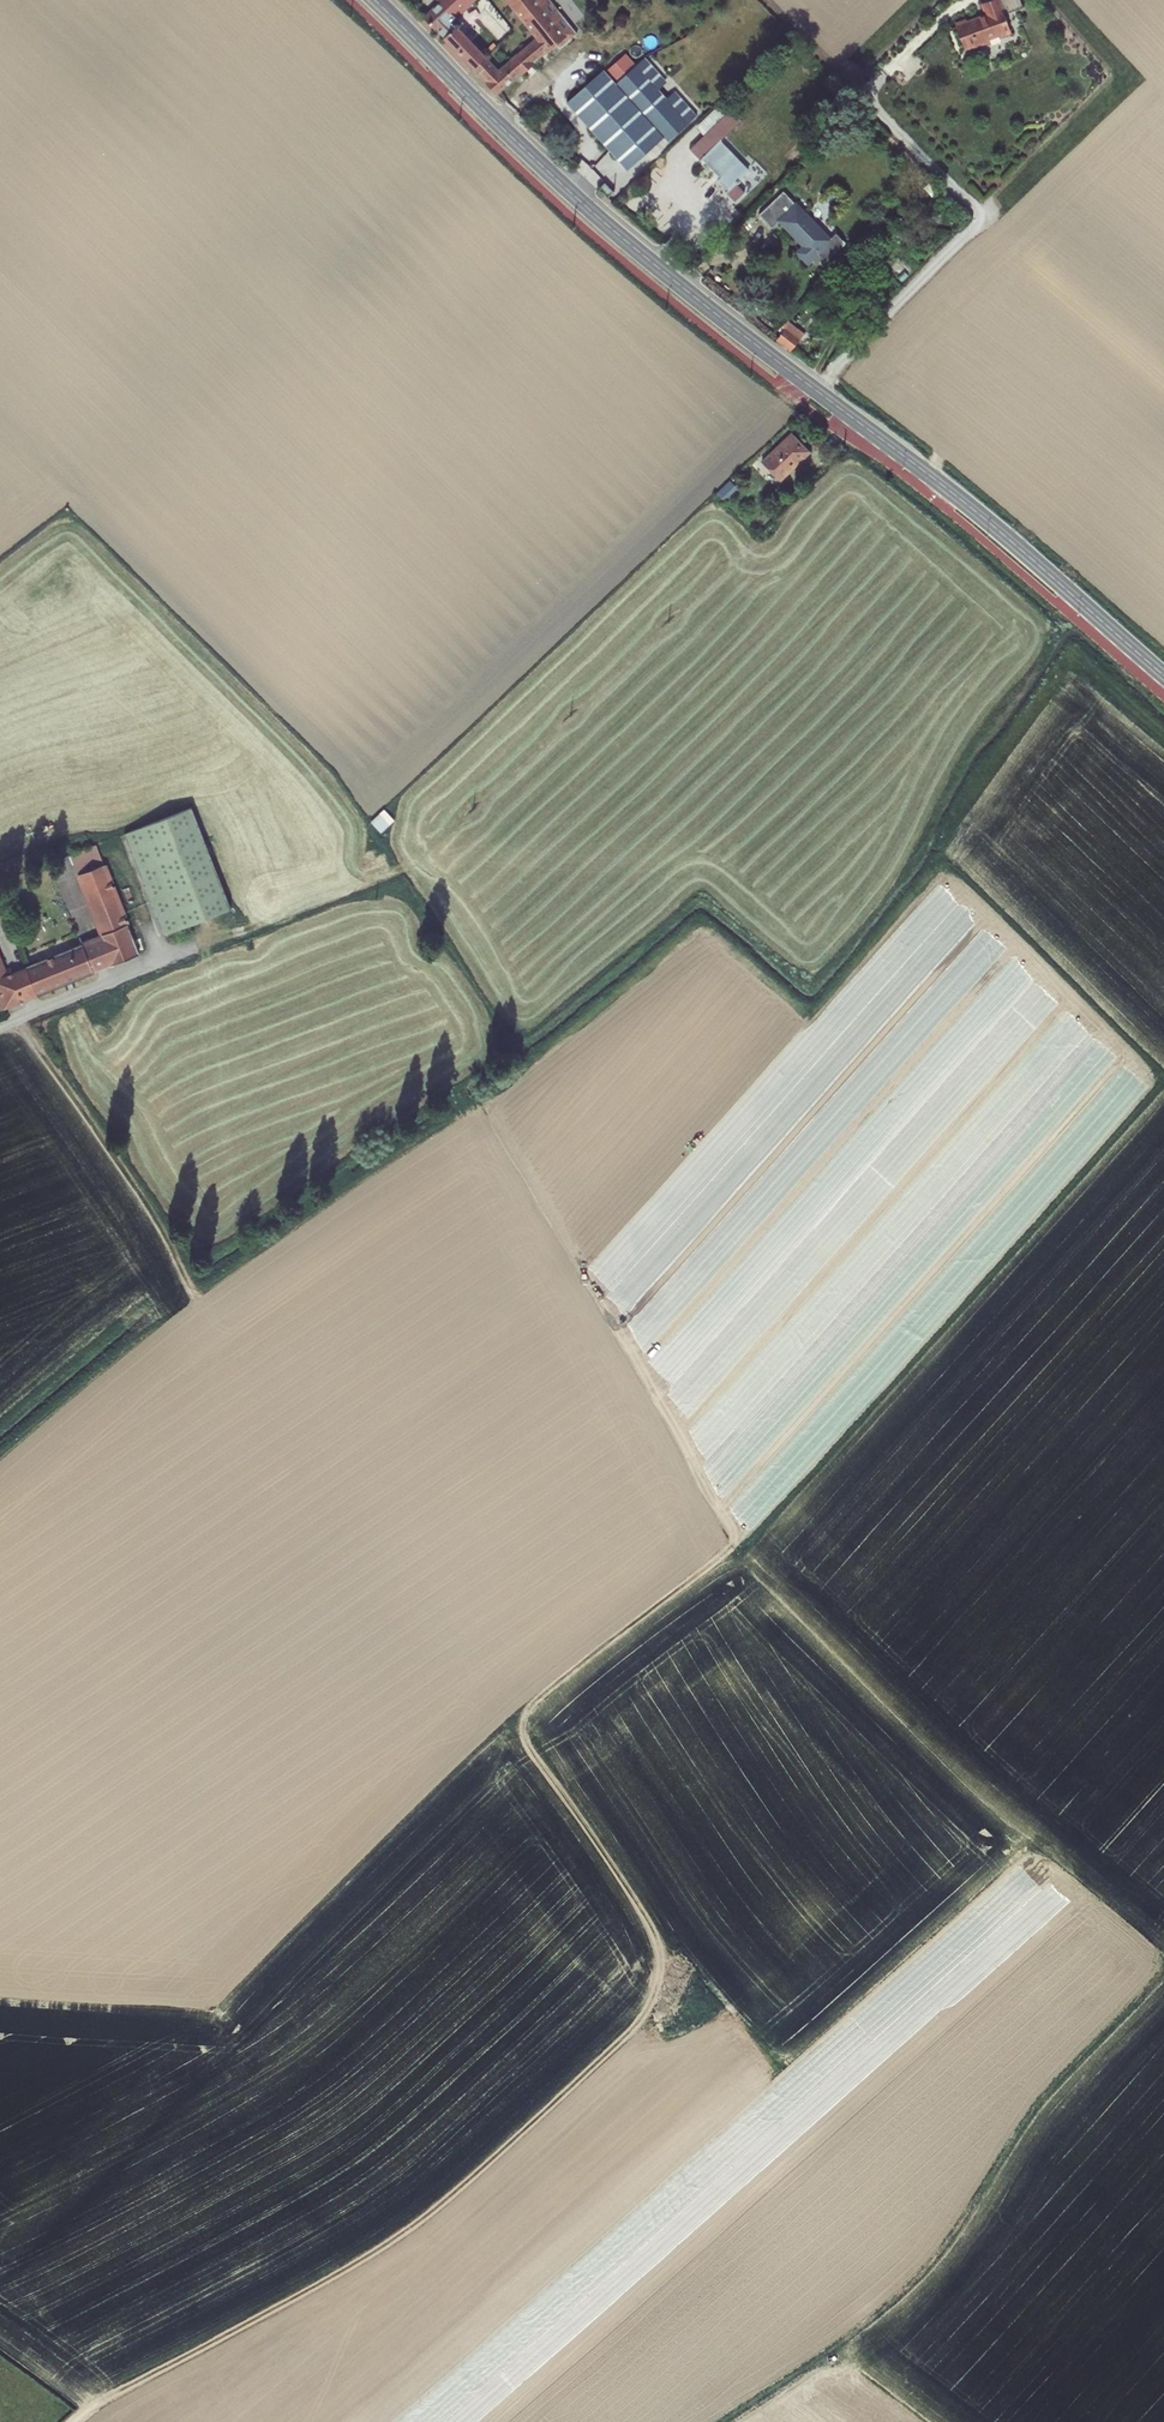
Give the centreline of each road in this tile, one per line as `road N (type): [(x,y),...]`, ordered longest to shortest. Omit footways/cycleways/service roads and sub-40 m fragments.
road 1 (track): [(72,2421),(363,2262),(453,2197),(634,2027),(661,1973),(658,1941),(525,1746),(526,1730),(532,1705),(731,1550)]
road 2 (secondary): [(1163,675),(966,502),(607,225),(376,0)]
road 3 (track): [(175,964),(421,863),(751,552)]
road 4 (unclassified): [(0,1037),(175,964)]

